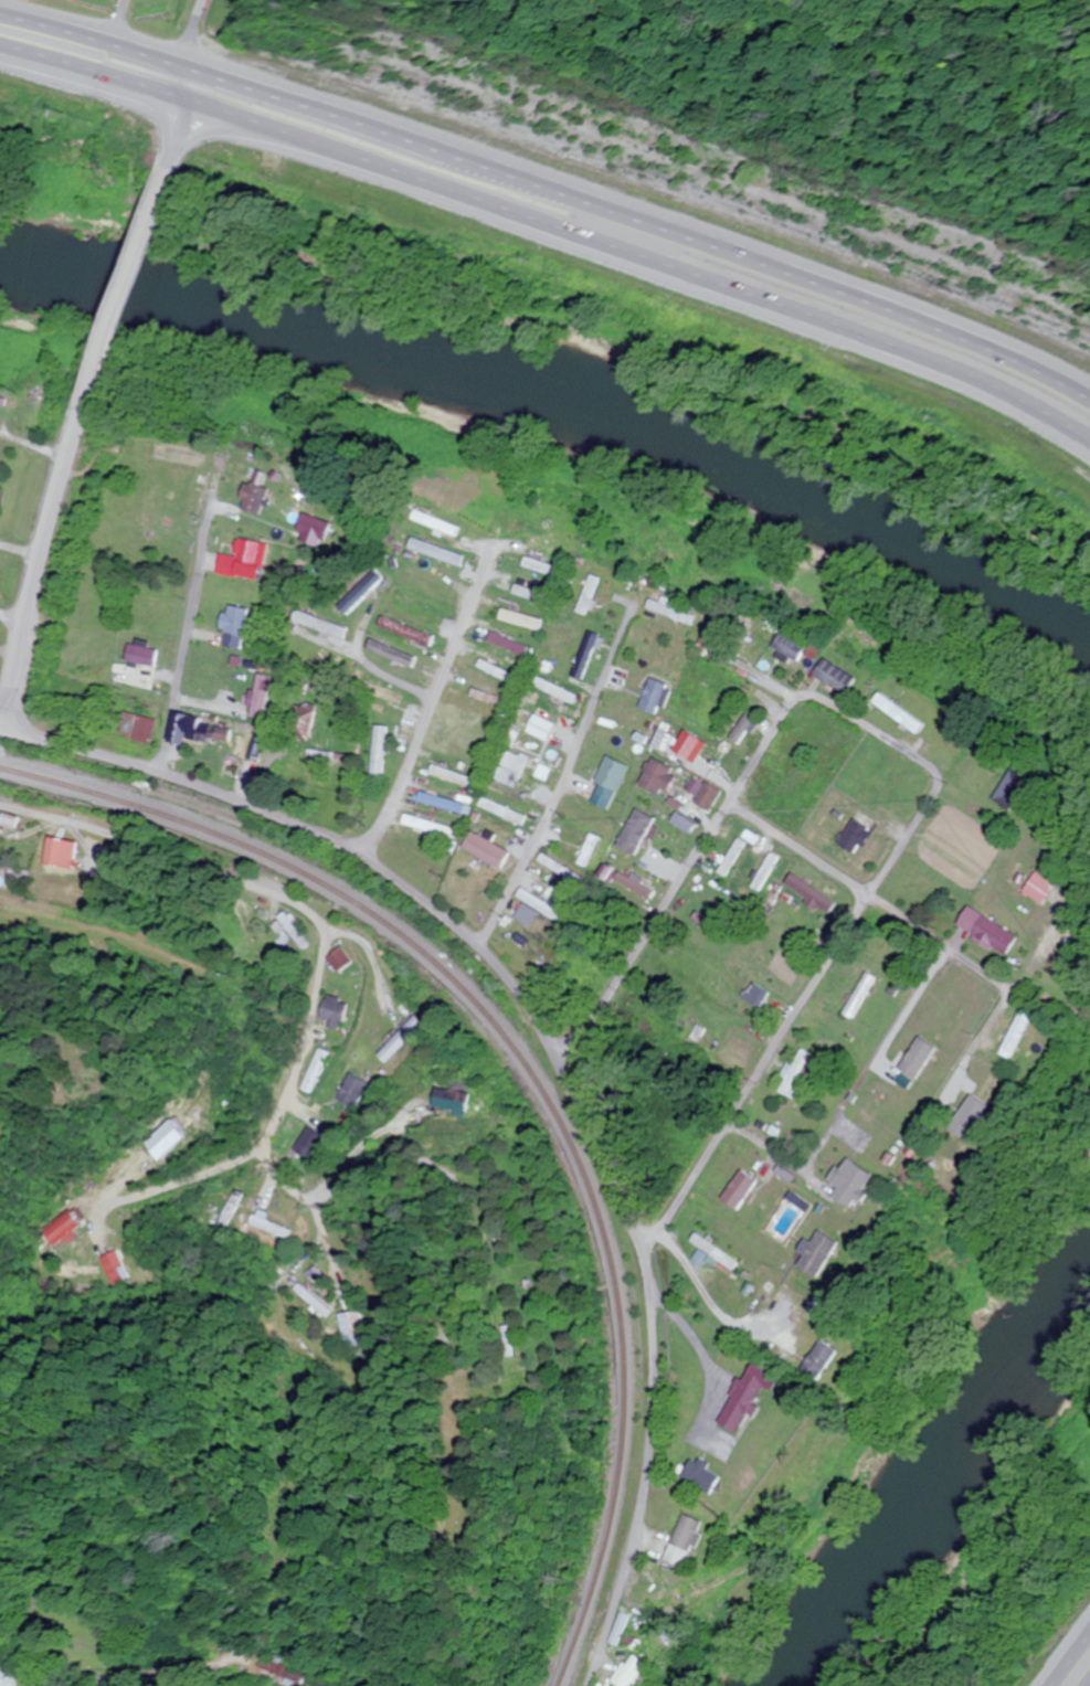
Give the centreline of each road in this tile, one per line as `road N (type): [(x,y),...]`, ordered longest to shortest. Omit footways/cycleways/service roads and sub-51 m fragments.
road 1 (residential): [(637,1259),(930,814),(941,792),(935,772),(819,699),(790,709),(599,1008),(554,1059)]
road 2 (trunk): [(0,50),(190,103),(896,356),(1006,404),(1089,453)]
road 3 (trunk): [(1089,408),(865,307),(201,70),(0,12)]
road 4 (residential): [(554,1059),(508,983),(476,948),(359,855),(236,804),(0,732)]
road 5 (residential): [(586,1685),(638,1508),(646,1321),(637,1259),(554,1059)]
road 6 (residential): [(265,1162),(308,1020),(316,926),(282,898),(136,844)]
road 7 (residential): [(476,948),(560,794),(639,606),(666,616)]
road 8 (residential): [(1019,988),(1003,986),(732,805)]
road 9 (residential): [(359,855),(437,701),(500,551)]
road 10 (residential): [(0,709),(84,409)]
road 11 (residential): [(155,778),(214,505)]
road 12 (residential): [(84,409),(112,305),(167,170)]
road 13 (residential): [(437,701),(374,667),(359,643),(392,586)]
road 14 (residential): [(68,980),(136,844)]
road 15 (residential): [(0,805),(136,844)]
road 16 (residential): [(236,804),(284,678)]

